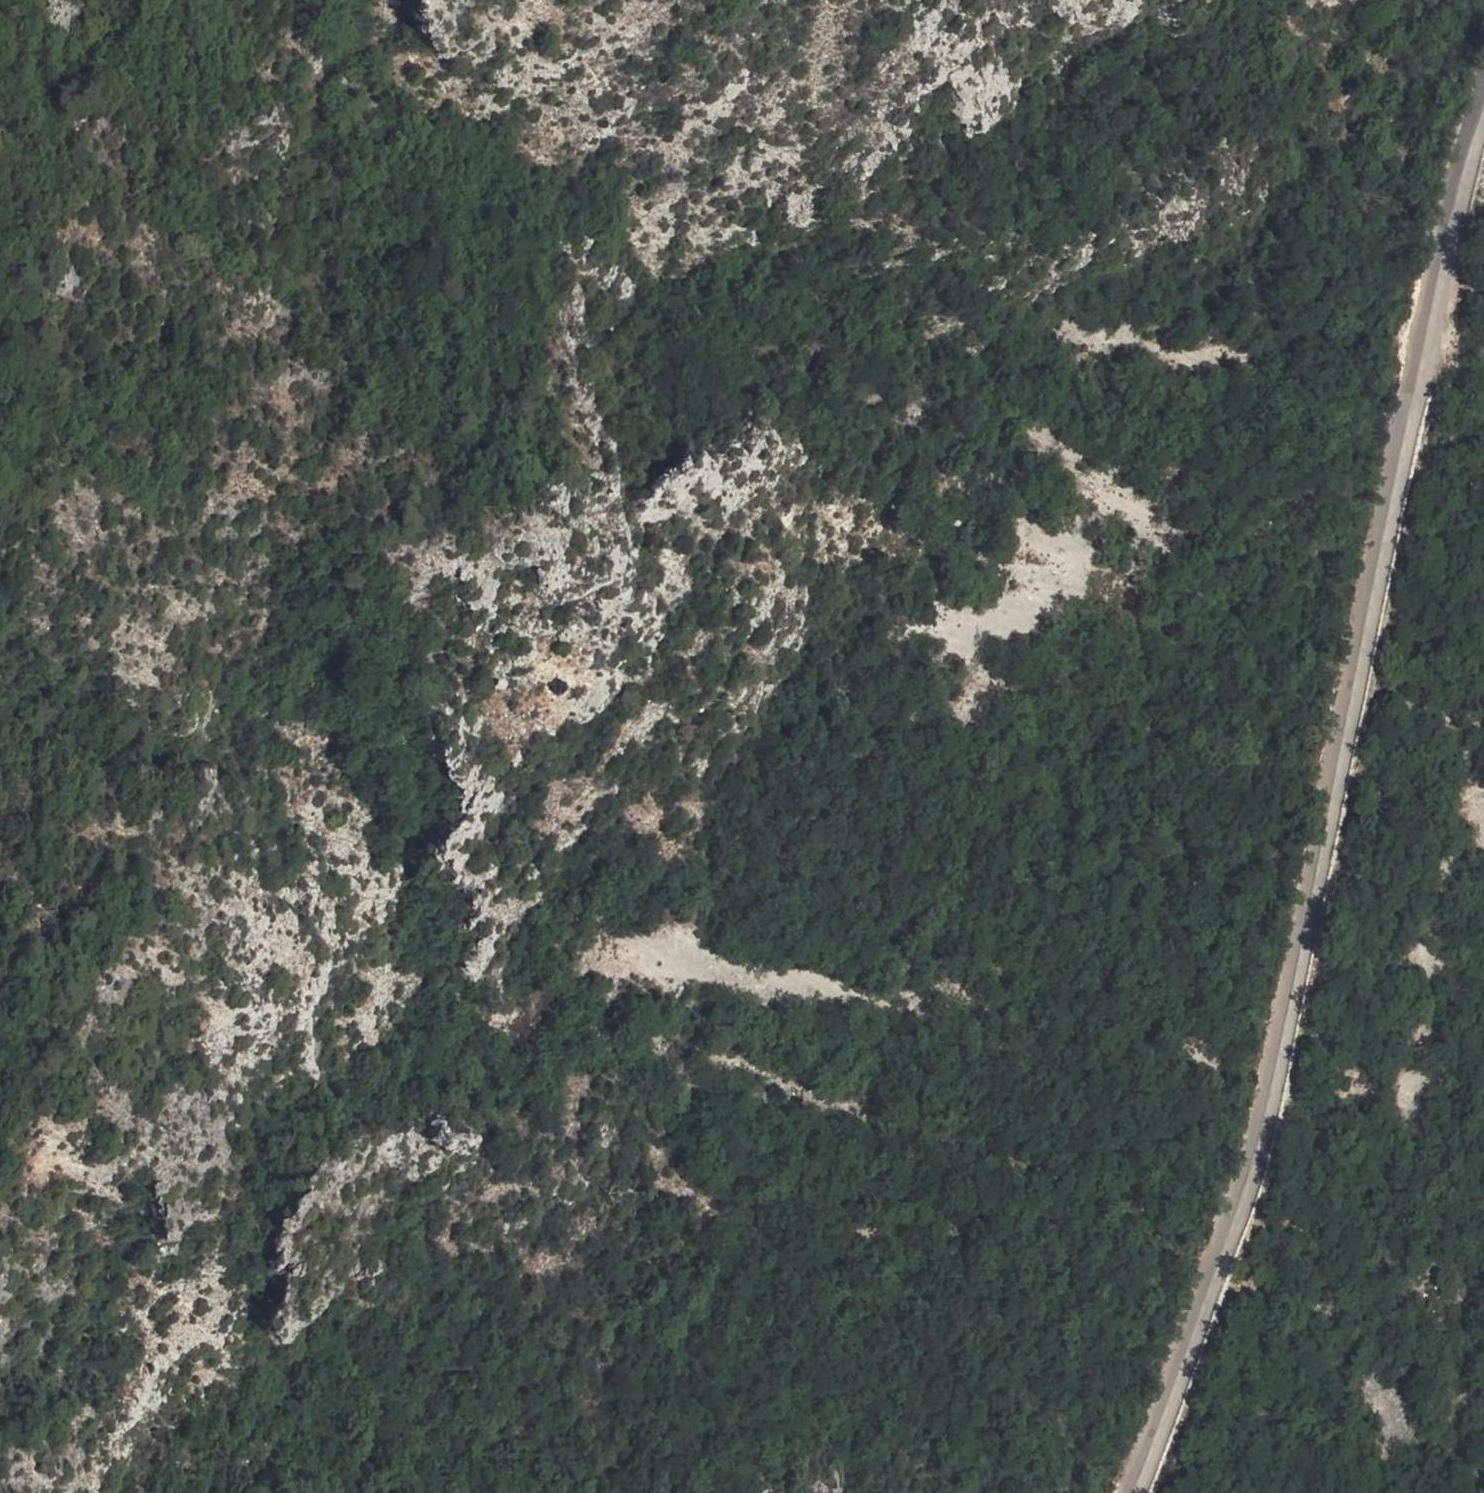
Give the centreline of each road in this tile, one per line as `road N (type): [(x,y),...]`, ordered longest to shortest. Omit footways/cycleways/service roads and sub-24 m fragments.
road 1 (secondary): [(1483,110),(1362,640),(1283,1065),(1252,1183),(1138,1492)]

